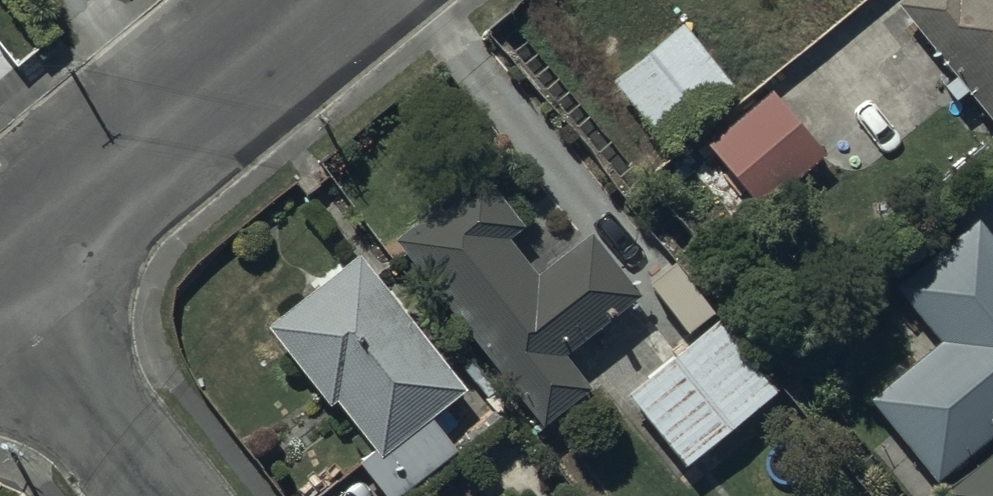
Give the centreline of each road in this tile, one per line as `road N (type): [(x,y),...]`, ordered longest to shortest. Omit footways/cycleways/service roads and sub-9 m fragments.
road 1 (residential): [(307,0),(0,253)]
road 2 (residential): [(170,495),(0,285)]

